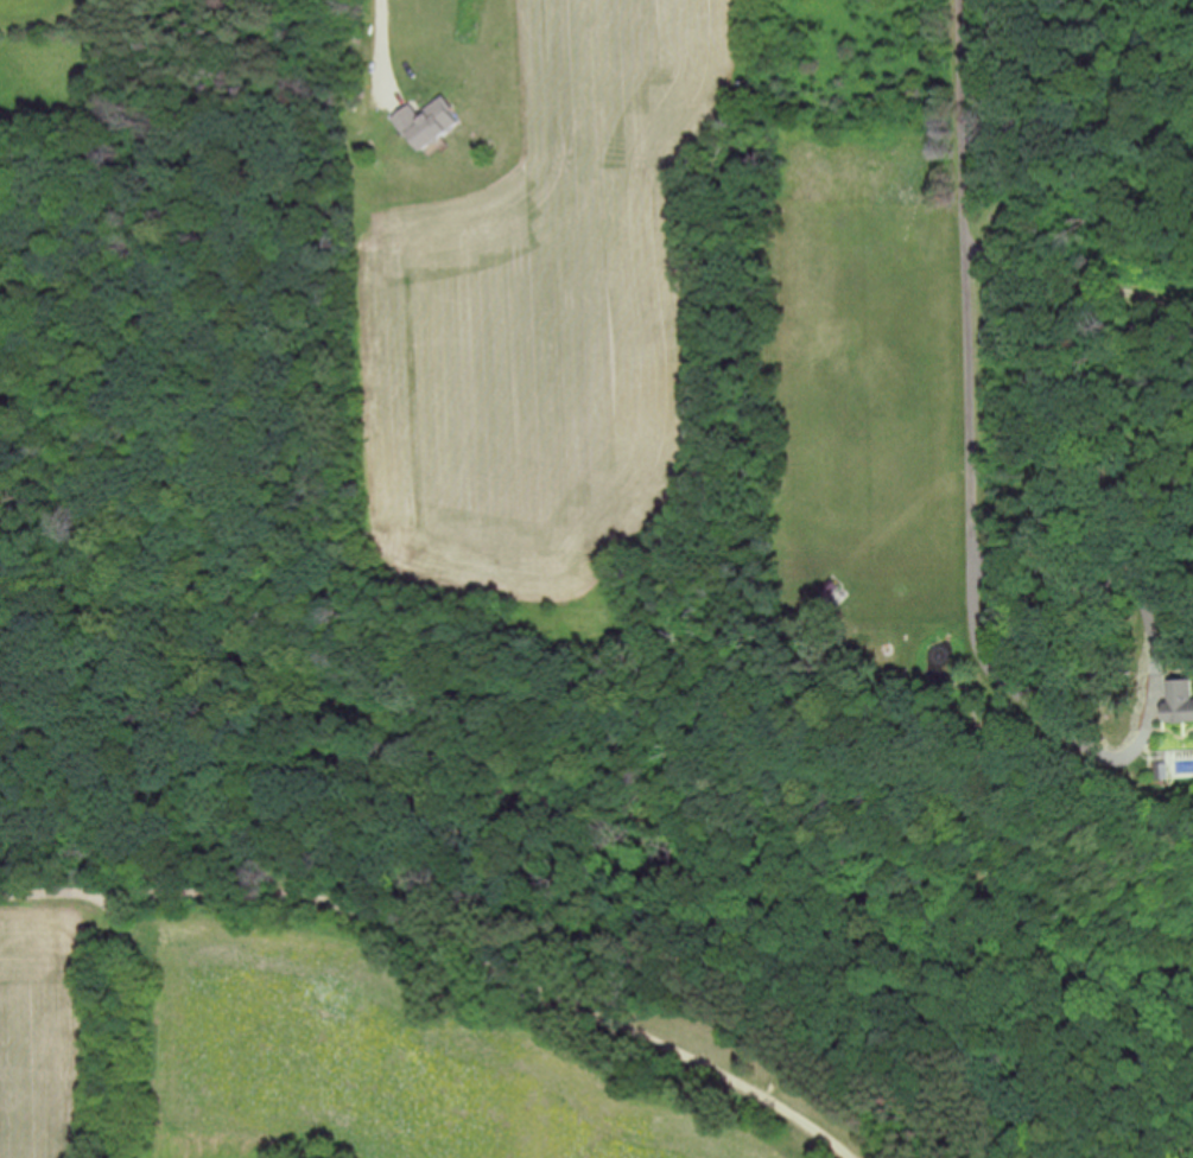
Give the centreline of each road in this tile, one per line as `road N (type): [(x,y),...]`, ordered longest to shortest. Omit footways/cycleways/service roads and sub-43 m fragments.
road 1 (residential): [(0,893),(259,889),(366,906),(766,1096),(859,1157)]

